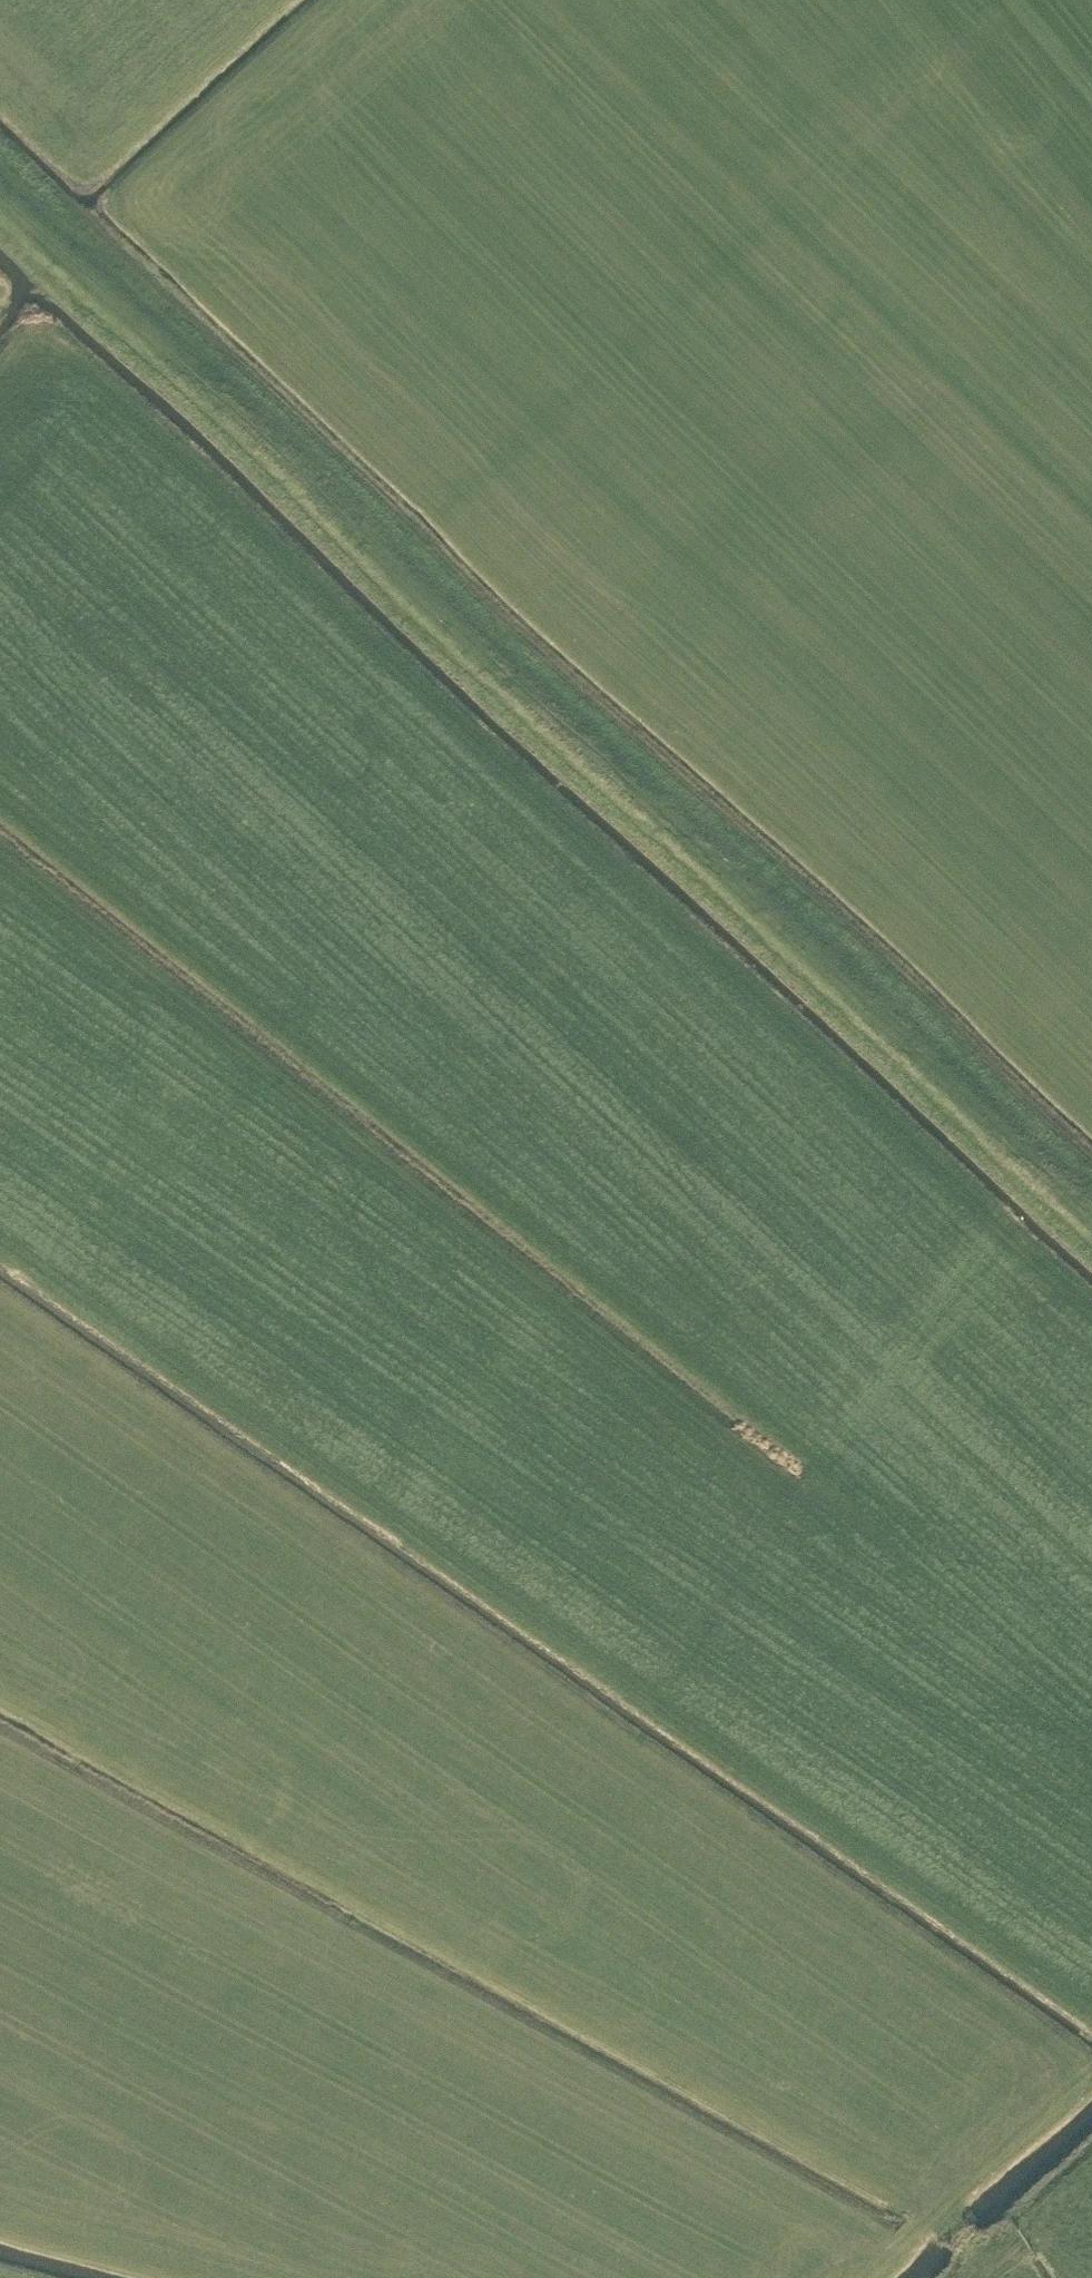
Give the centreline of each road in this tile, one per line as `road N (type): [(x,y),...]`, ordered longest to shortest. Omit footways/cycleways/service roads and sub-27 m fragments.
road 1 (track): [(0,195),(307,499),(1091,1222)]

